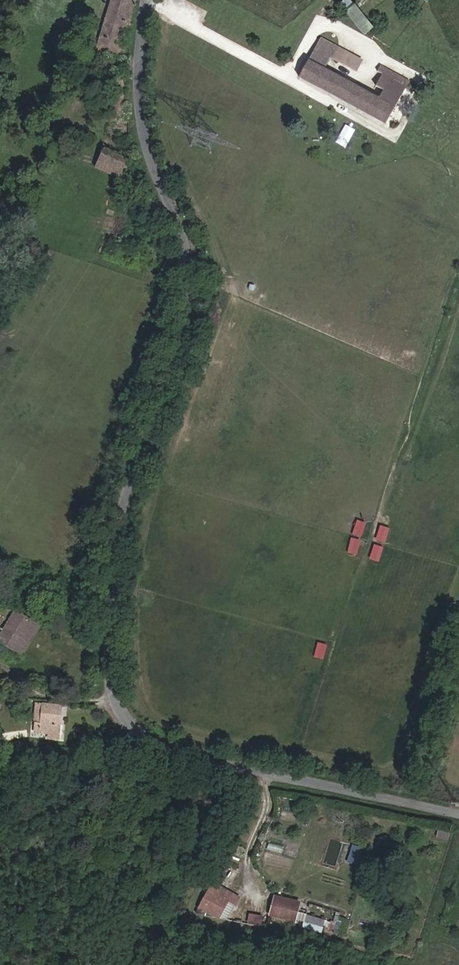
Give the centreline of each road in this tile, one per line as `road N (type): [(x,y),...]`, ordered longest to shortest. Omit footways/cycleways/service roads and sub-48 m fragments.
road 1 (residential): [(458,820),(238,767),(126,714),(109,626),(131,504),(183,338),(190,277),(150,147),(149,0)]

